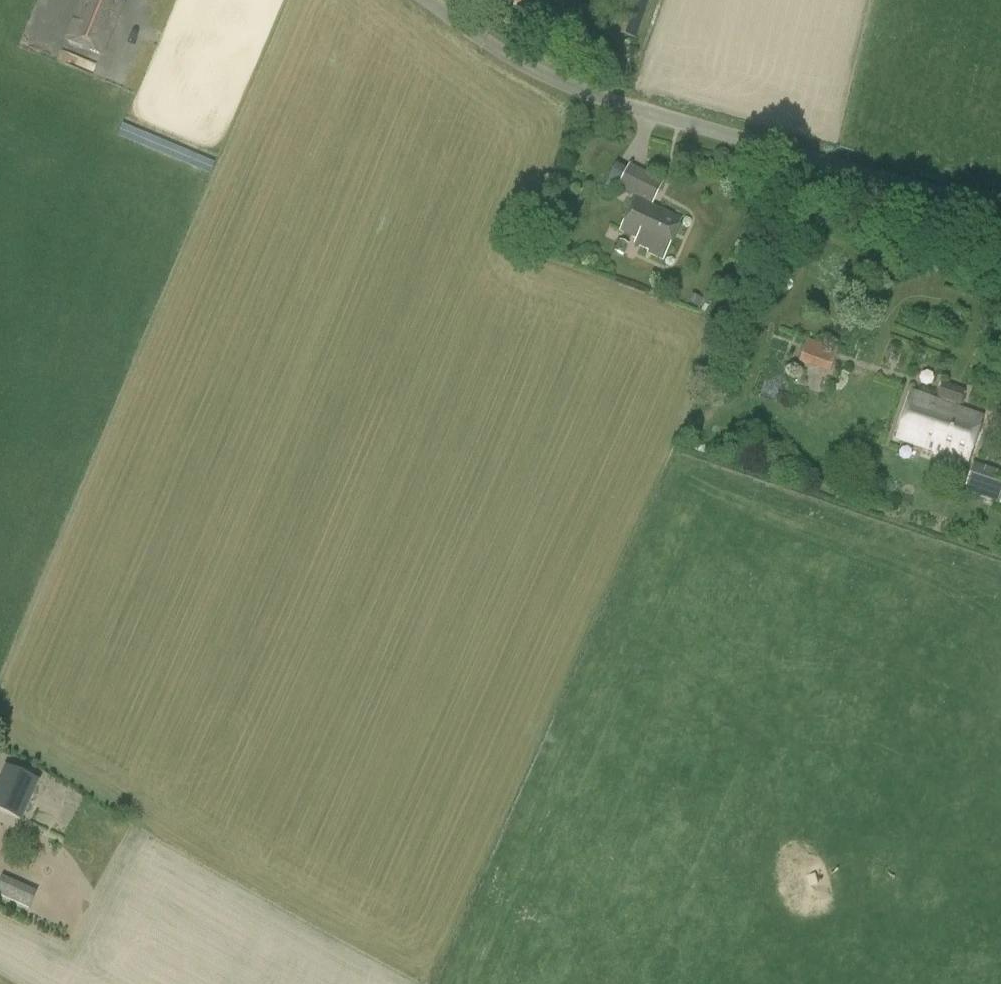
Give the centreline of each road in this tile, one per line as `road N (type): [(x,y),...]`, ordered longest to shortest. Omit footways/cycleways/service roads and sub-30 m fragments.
road 1 (unclassified): [(1000,217),(613,103),(515,63),(427,0)]

